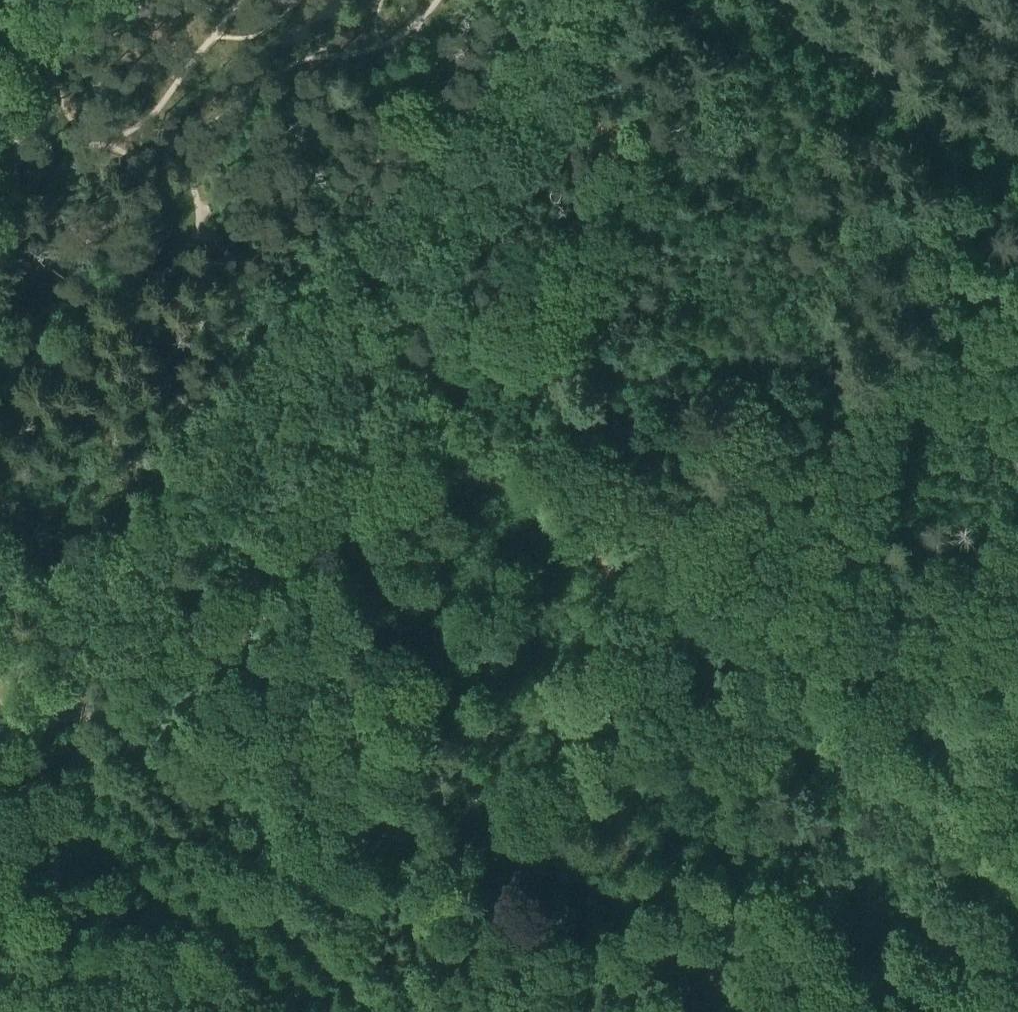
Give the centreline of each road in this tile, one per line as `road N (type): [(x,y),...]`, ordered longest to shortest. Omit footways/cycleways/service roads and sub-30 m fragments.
road 1 (track): [(1017,710),(672,1011)]
road 2 (track): [(1017,177),(698,0)]

